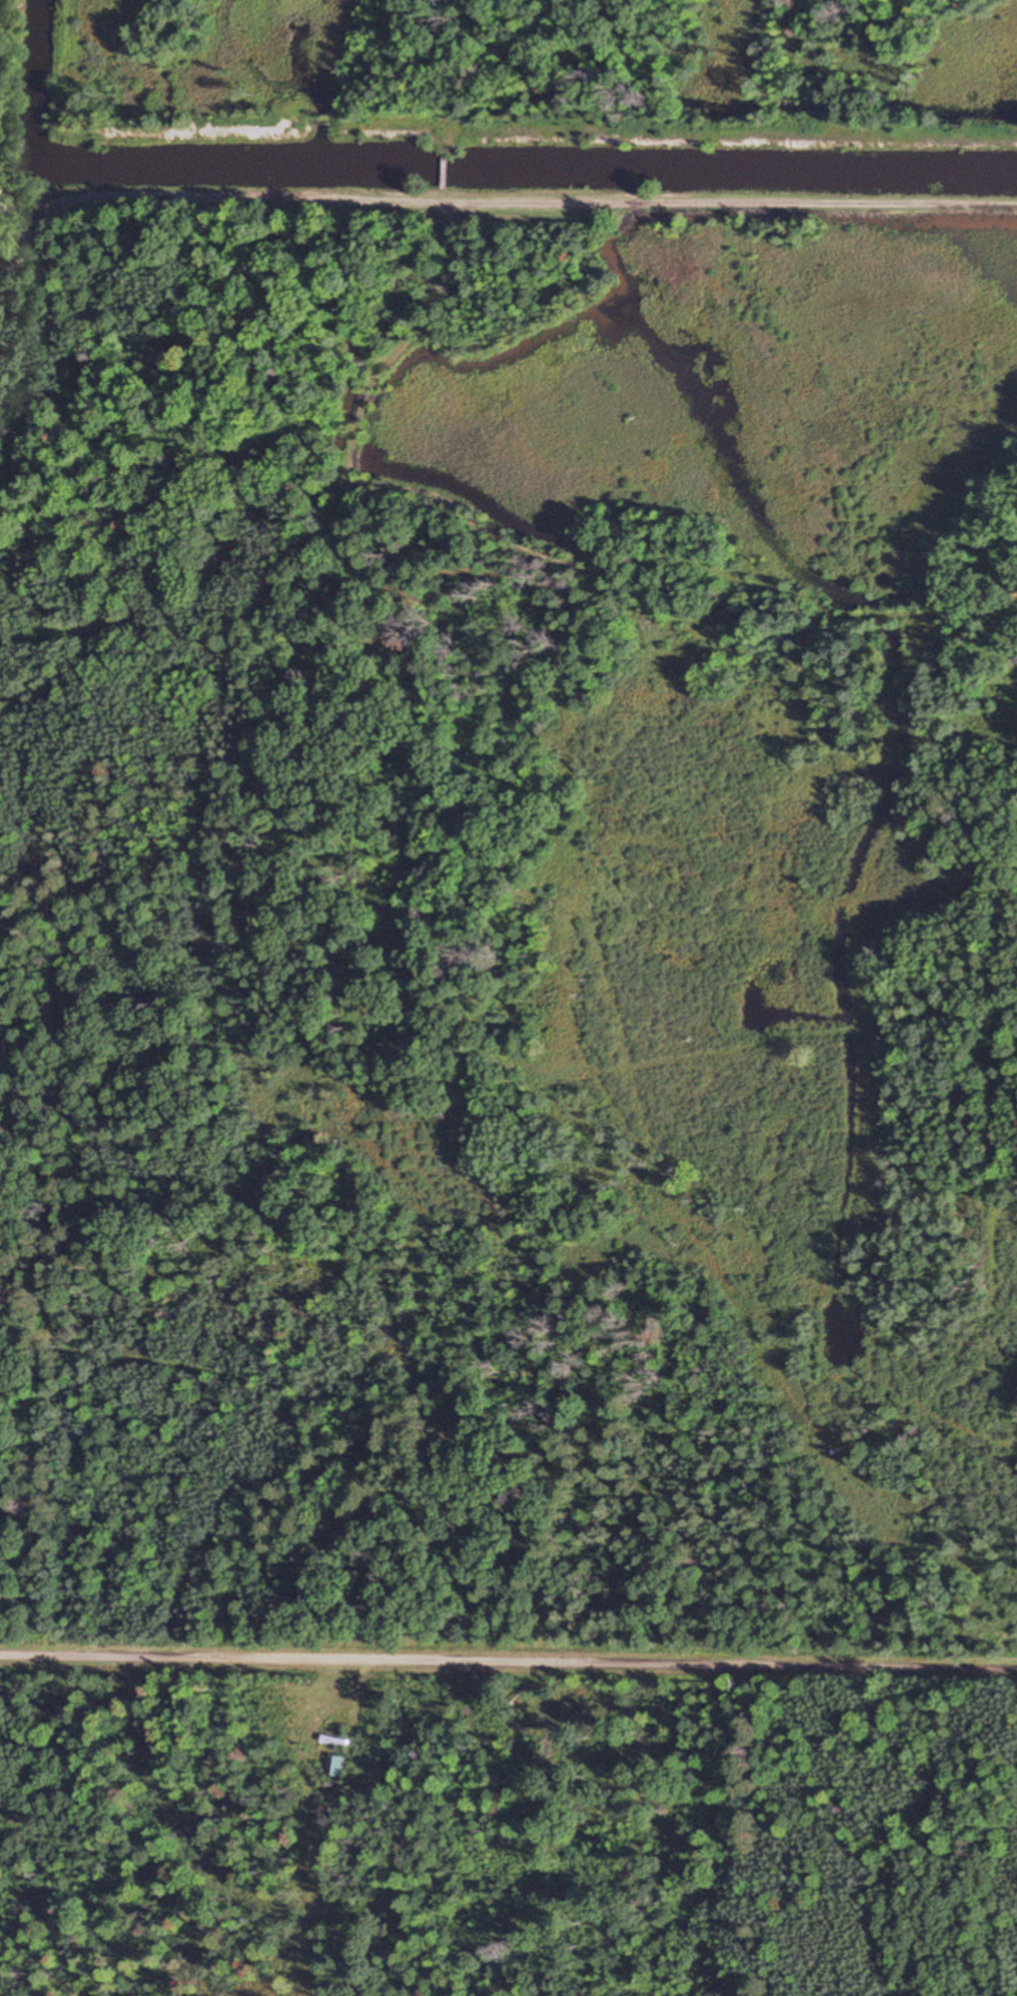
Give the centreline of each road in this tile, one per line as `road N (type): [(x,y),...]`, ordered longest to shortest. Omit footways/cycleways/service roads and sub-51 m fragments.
road 1 (residential): [(1016,1662),(0,1652)]

